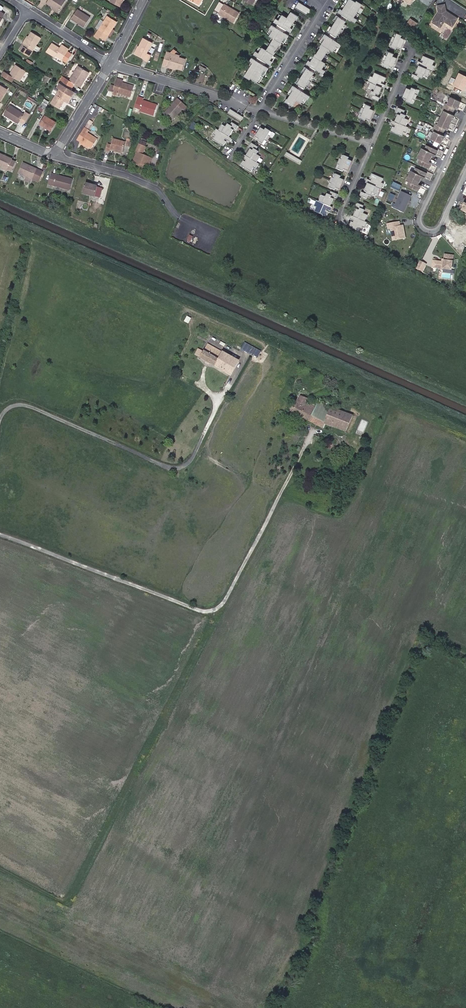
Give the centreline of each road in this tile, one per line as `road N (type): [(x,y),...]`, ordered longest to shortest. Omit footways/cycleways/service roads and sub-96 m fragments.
road 1 (unclassified): [(0,535),(213,611),(311,437)]
road 2 (residential): [(465,117),(418,219),(425,231),(442,225),(465,173)]
road 3 (residential): [(111,64),(261,110)]
road 4 (residential): [(0,56),(23,17),(34,14),(111,64)]

